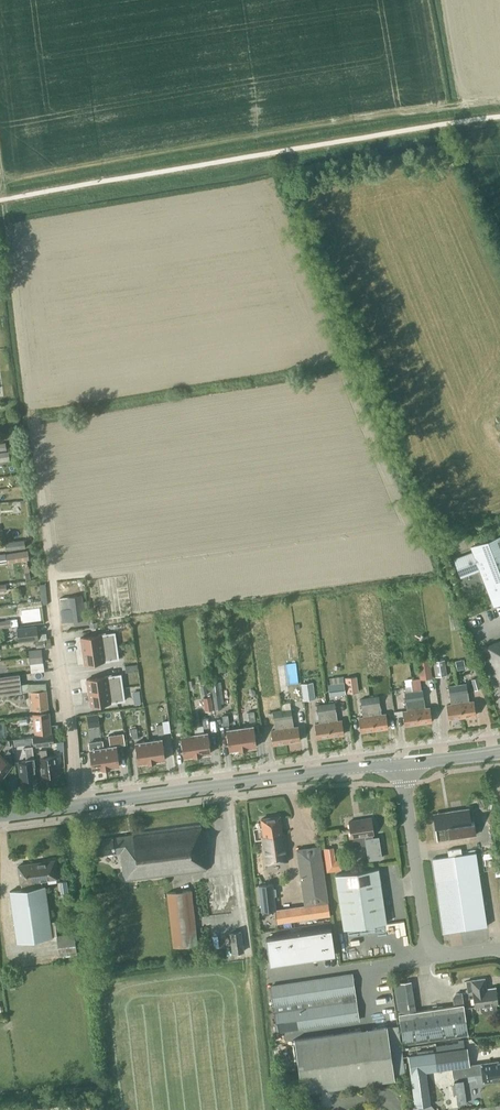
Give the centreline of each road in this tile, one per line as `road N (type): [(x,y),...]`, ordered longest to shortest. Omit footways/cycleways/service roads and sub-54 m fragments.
road 1 (primary): [(77,805),(401,763)]
road 2 (unclassified): [(429,959),(401,763)]
road 3 (residential): [(77,805),(56,634)]

